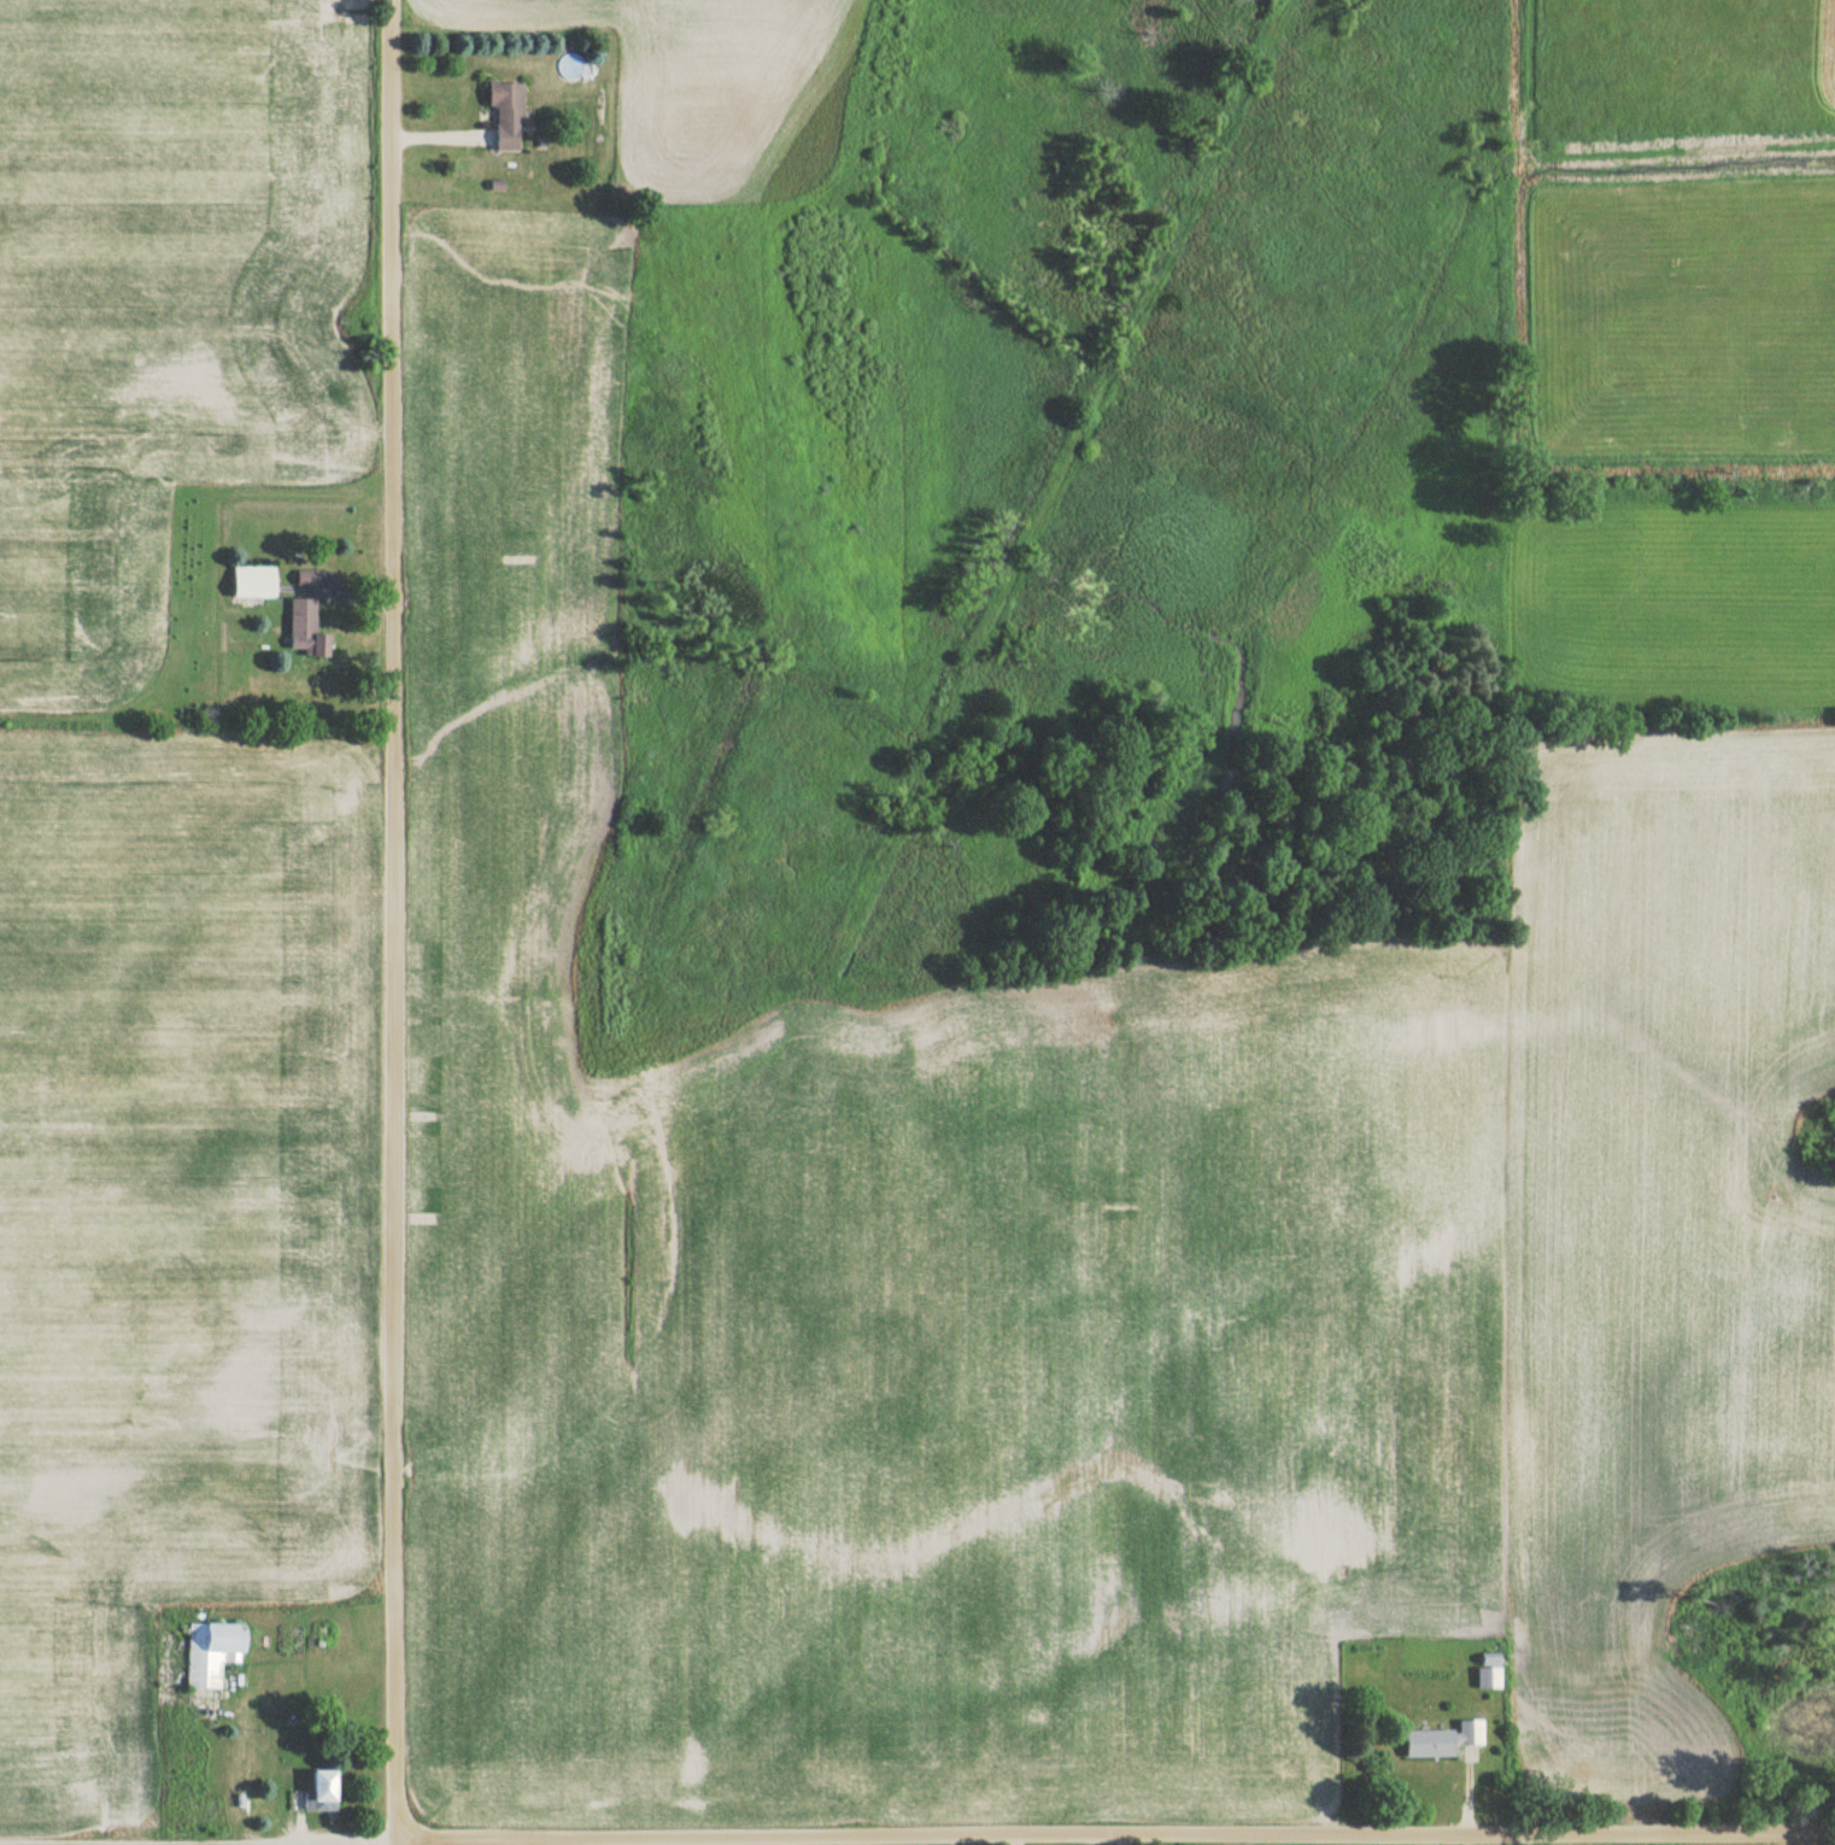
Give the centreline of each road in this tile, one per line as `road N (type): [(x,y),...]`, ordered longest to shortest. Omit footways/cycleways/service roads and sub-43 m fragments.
road 1 (residential): [(398,1844),(387,0)]
road 2 (residential): [(1834,1832),(0,1837)]

